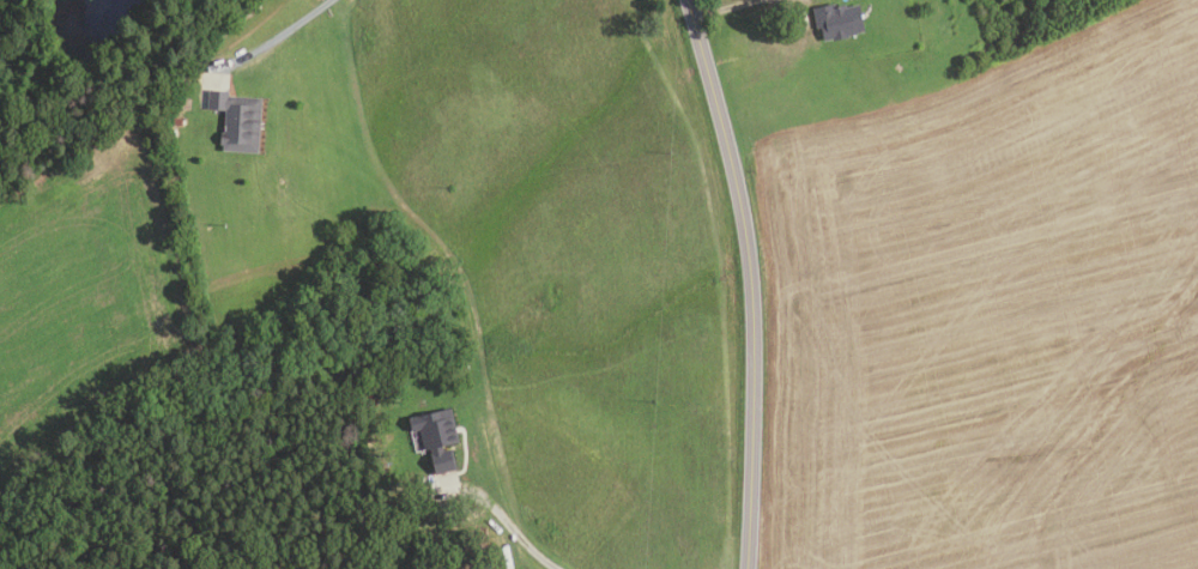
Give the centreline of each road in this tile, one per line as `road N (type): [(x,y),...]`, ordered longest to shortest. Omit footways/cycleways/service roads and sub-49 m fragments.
road 1 (primary): [(746,568),(751,287),(737,193),(686,0)]

